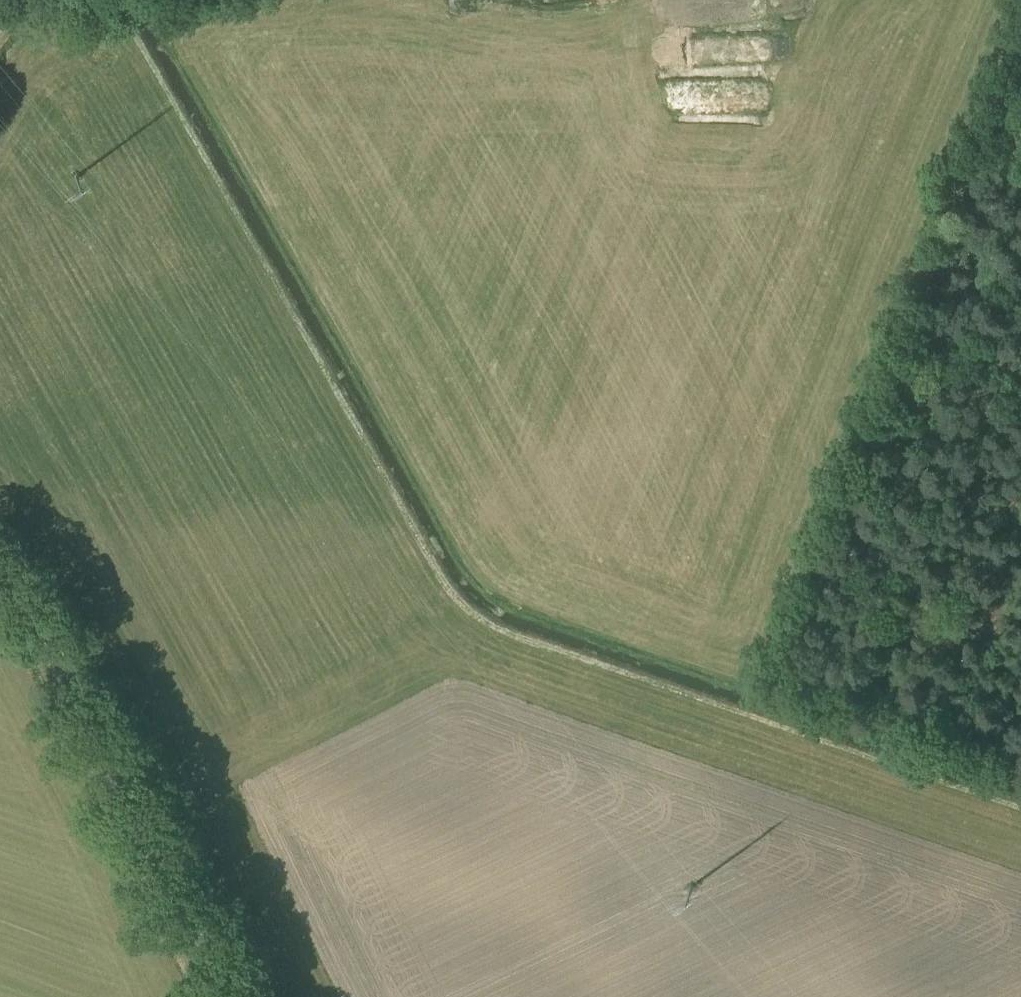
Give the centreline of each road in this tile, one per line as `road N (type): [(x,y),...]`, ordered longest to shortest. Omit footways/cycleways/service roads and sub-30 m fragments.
road 1 (secondary): [(221,996),(43,633),(0,576)]

